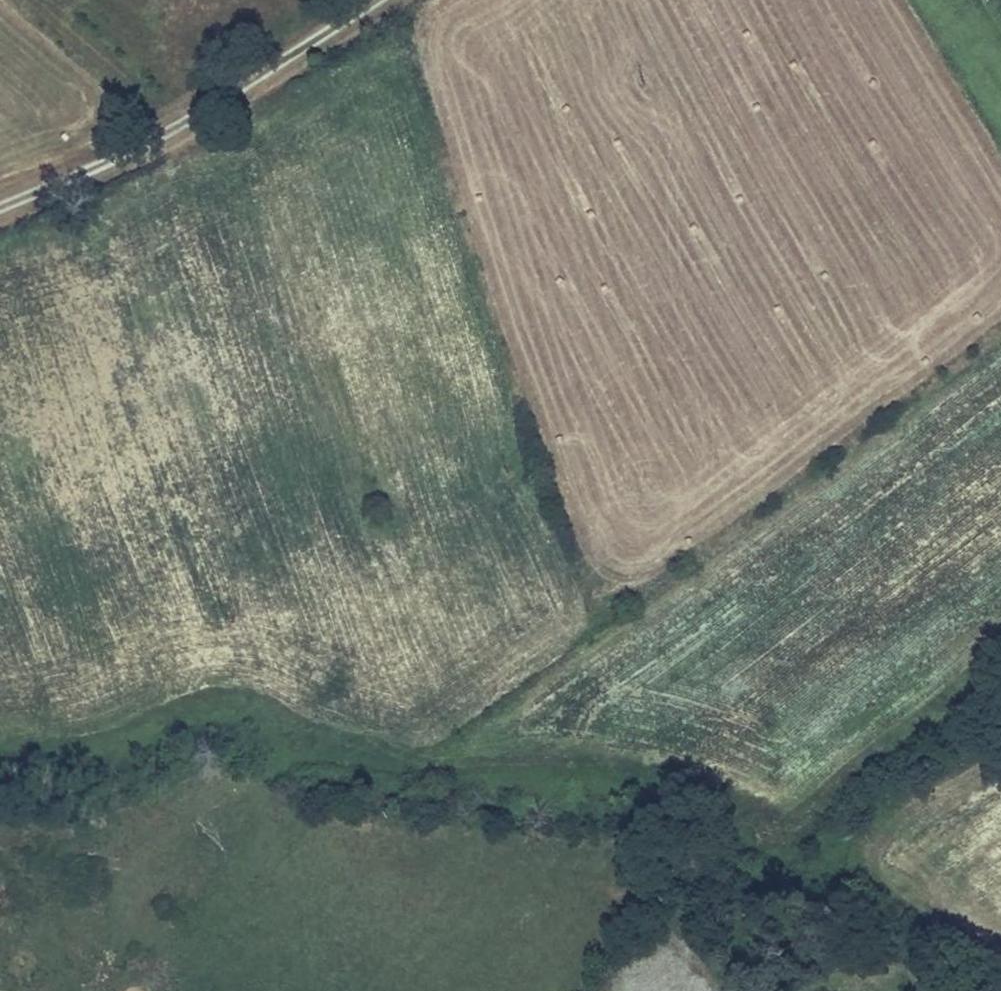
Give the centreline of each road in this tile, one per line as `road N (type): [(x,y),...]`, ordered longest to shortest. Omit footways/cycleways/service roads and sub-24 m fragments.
road 1 (unclassified): [(371,0),(180,121),(0,203)]

